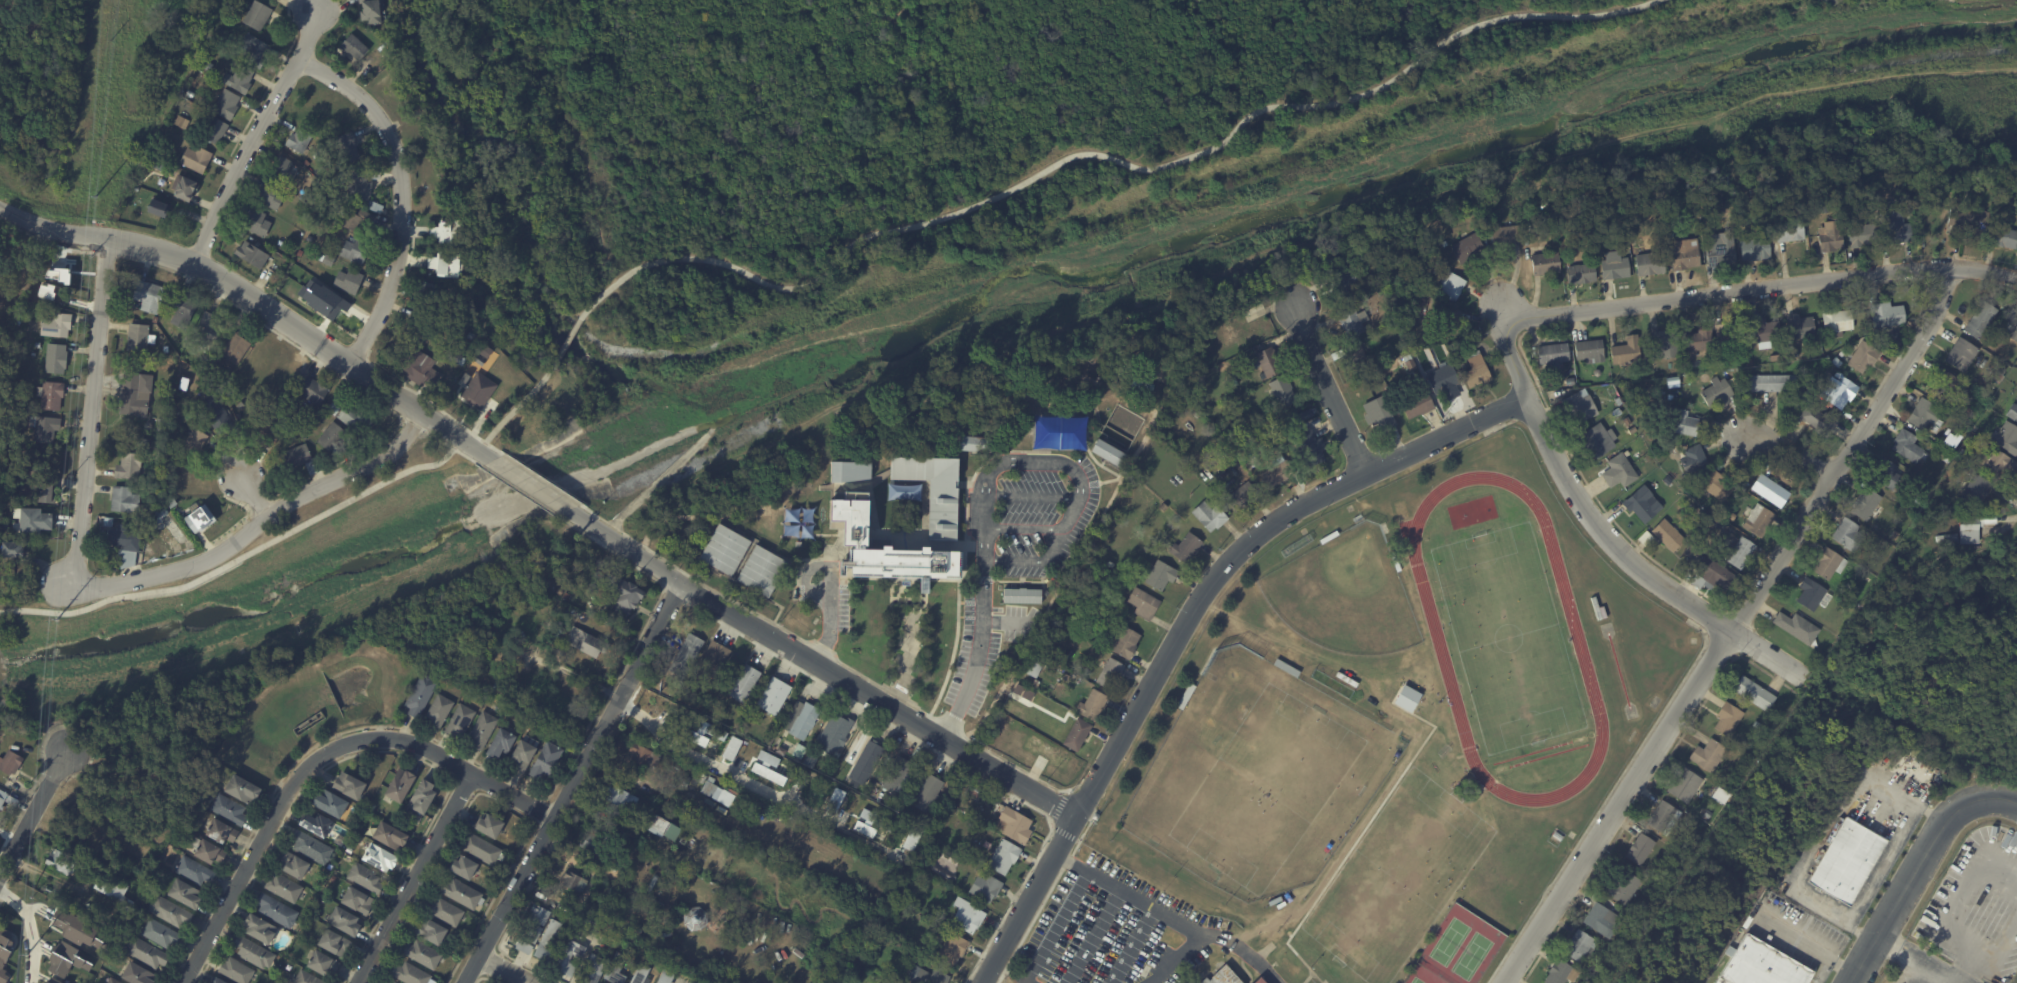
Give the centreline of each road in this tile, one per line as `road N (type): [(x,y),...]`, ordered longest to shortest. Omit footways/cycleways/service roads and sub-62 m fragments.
road 1 (residential): [(1503,982),(1925,334),(1947,266)]
road 2 (residential): [(1075,816),(1197,599),(1237,553),(1285,513),(1526,395)]
road 3 (residential): [(570,512),(1075,816)]
road 4 (residential): [(0,209),(194,262),(492,460)]
road 5 (residential): [(1500,322),(1933,267),(2016,279)]
road 6 (residential): [(183,982),(293,783),(348,743),(413,743),(554,816)]
road 7 (residential): [(463,982),(680,584)]
road 8 (residential): [(1526,395),(1552,457),(1611,544),(1715,622),(1808,678)]
road 9 (residential): [(75,585),(213,557),(291,498),(377,459),(419,414)]
road 10 (residential): [(351,364),(393,279),(402,166),(366,101),(299,58)]
road 11 (residential): [(107,239),(75,585)]
road 12 (residential): [(194,262),(316,9)]
road 13 (residential): [(1850,982),(1950,817),(1969,801),(2016,804)]
road 14 (residential): [(471,774),(356,982)]
road 15 (residential): [(982,982),(1075,816)]
road 16 (residential): [(1368,474),(1296,307)]
road 17 (residential): [(0,868),(64,750)]

